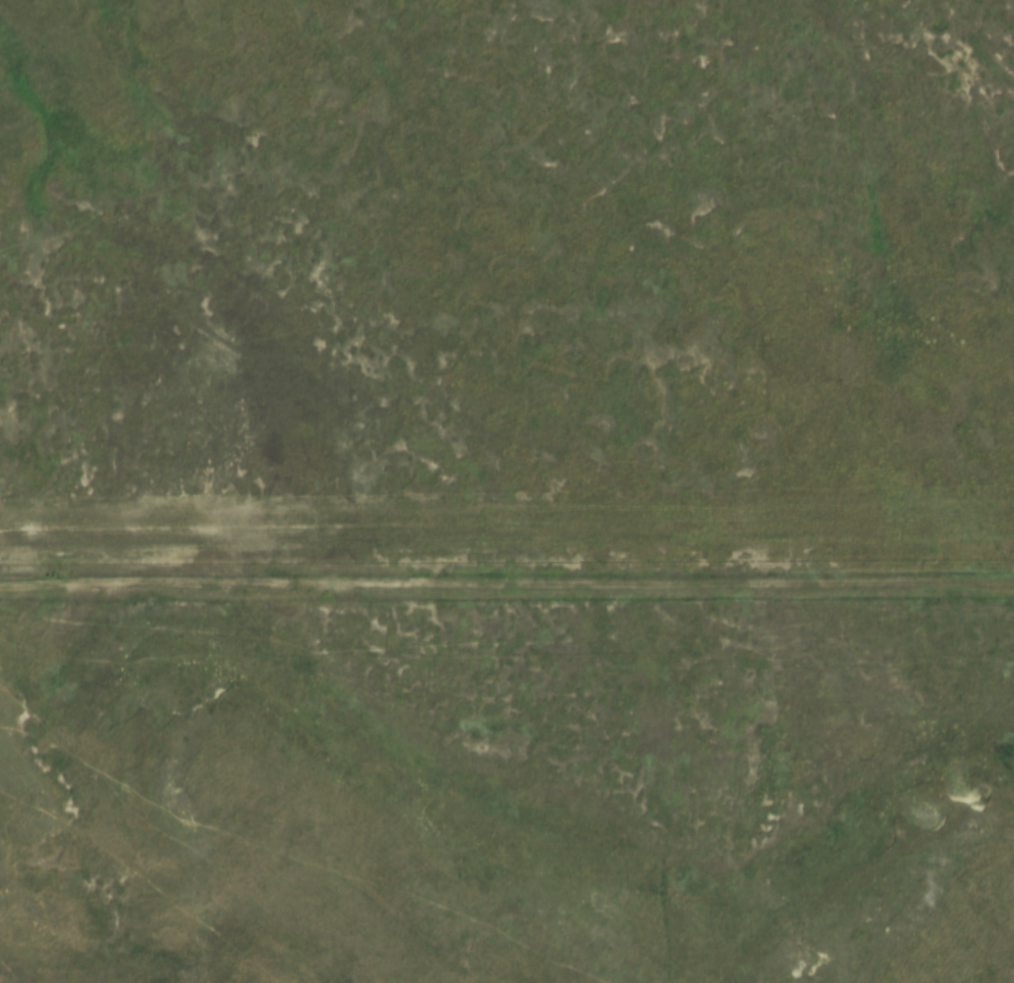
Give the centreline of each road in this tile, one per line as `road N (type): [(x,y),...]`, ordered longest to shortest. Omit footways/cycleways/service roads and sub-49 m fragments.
road 1 (track): [(0,593),(1013,582)]

